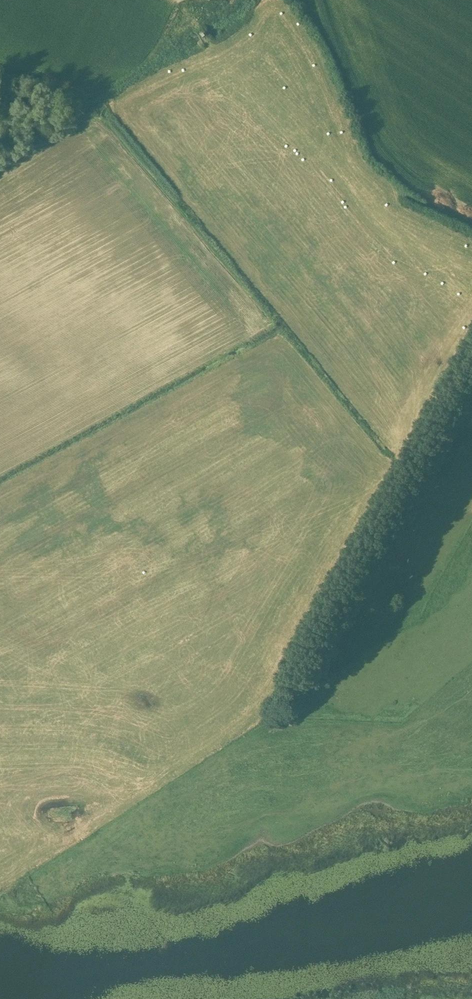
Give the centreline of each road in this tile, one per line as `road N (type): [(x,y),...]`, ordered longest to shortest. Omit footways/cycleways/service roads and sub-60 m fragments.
road 1 (track): [(174,0),(252,103)]

